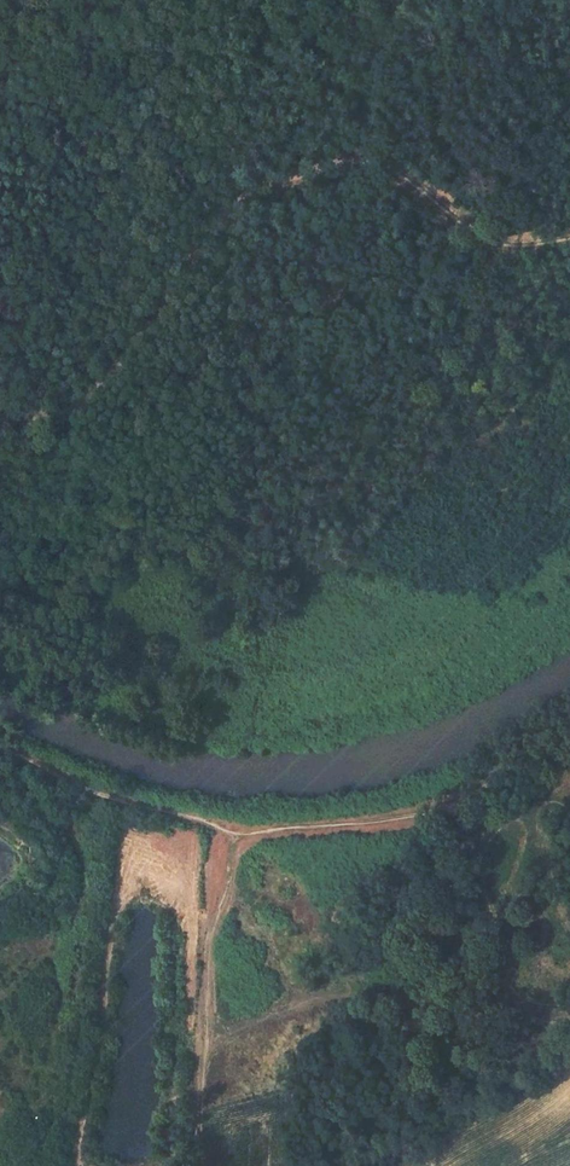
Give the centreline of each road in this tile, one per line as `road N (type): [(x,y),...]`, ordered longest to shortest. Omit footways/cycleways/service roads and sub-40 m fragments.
road 1 (track): [(200,1165),(206,1037),(376,997),(452,1003),(569,1028)]

